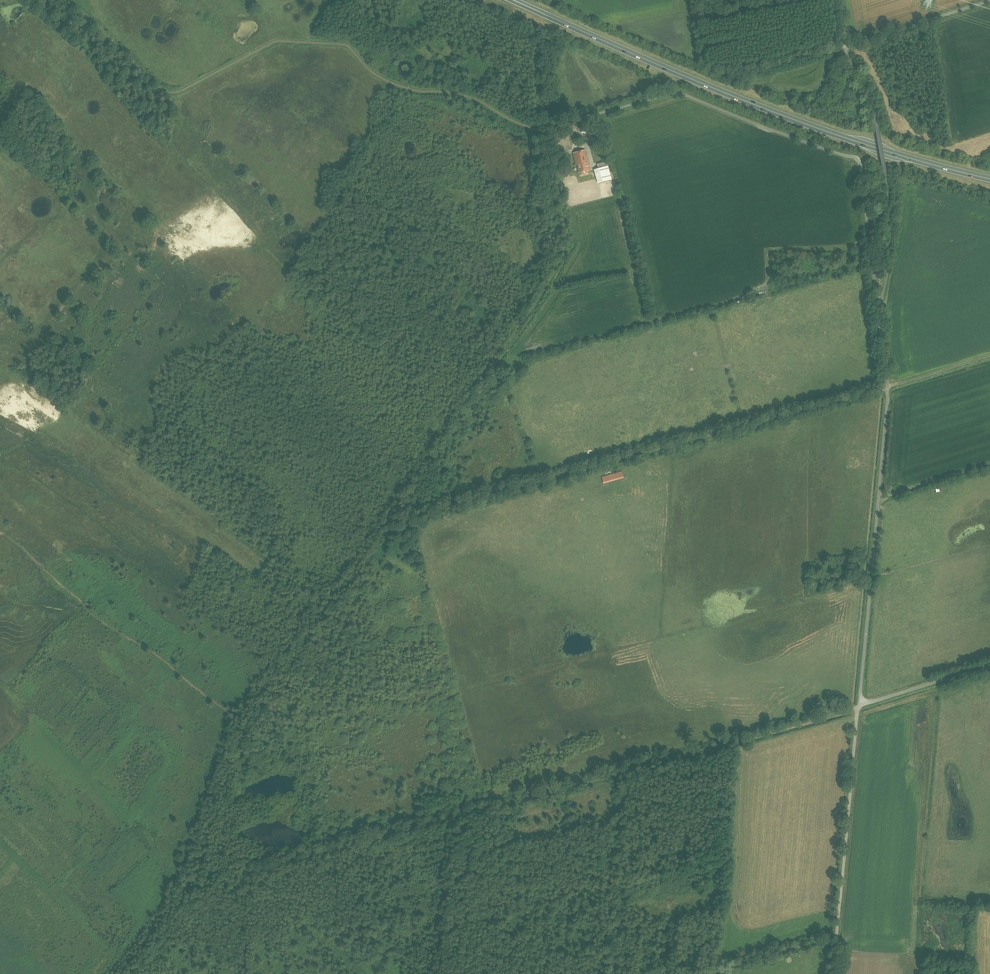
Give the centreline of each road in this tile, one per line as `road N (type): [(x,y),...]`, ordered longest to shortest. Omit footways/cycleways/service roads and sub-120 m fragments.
road 1 (unclassified): [(541,130),(678,93),(857,160),(888,387),(859,706),(989,665)]
road 2 (track): [(989,356),(398,520),(392,513)]
road 3 (trunk): [(512,0),(776,113),(989,179)]
road 4 (track): [(453,816),(859,706)]
road 5 (track): [(270,682),(192,648),(154,653),(93,615),(0,532)]
road 6 (track): [(184,888),(453,816)]
road 7 (track): [(835,973),(859,706)]
road 8 (track): [(440,973),(453,816)]
road 9 (unclassified): [(989,2),(846,47)]

